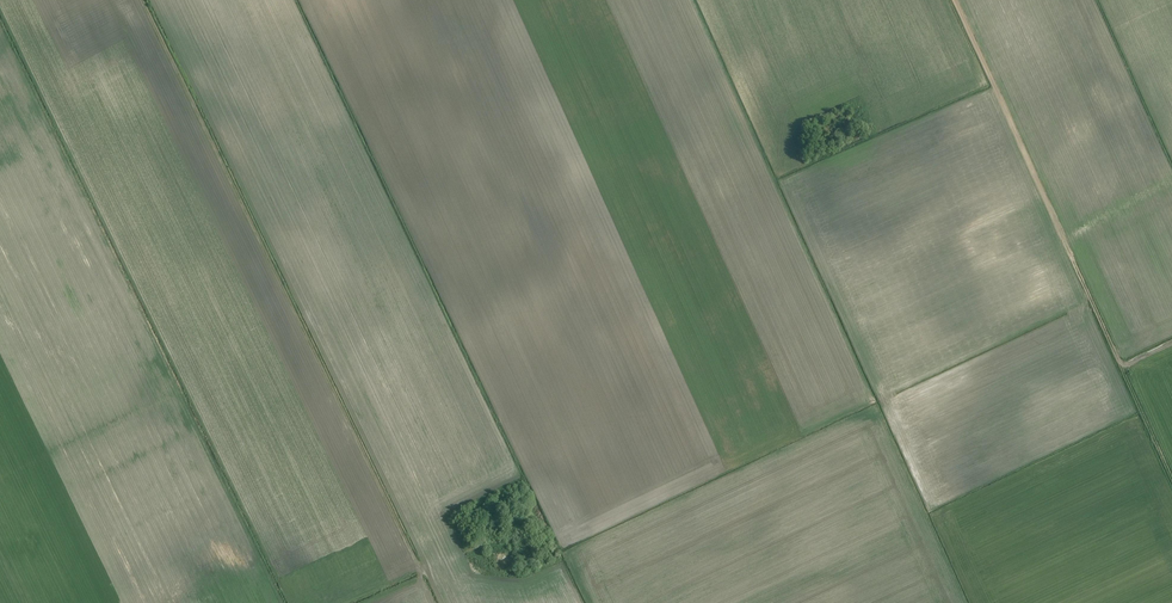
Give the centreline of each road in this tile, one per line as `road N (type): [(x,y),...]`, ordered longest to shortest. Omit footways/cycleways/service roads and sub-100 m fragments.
road 1 (track): [(143,0),(420,571)]
road 2 (track): [(955,0),(1110,342)]

